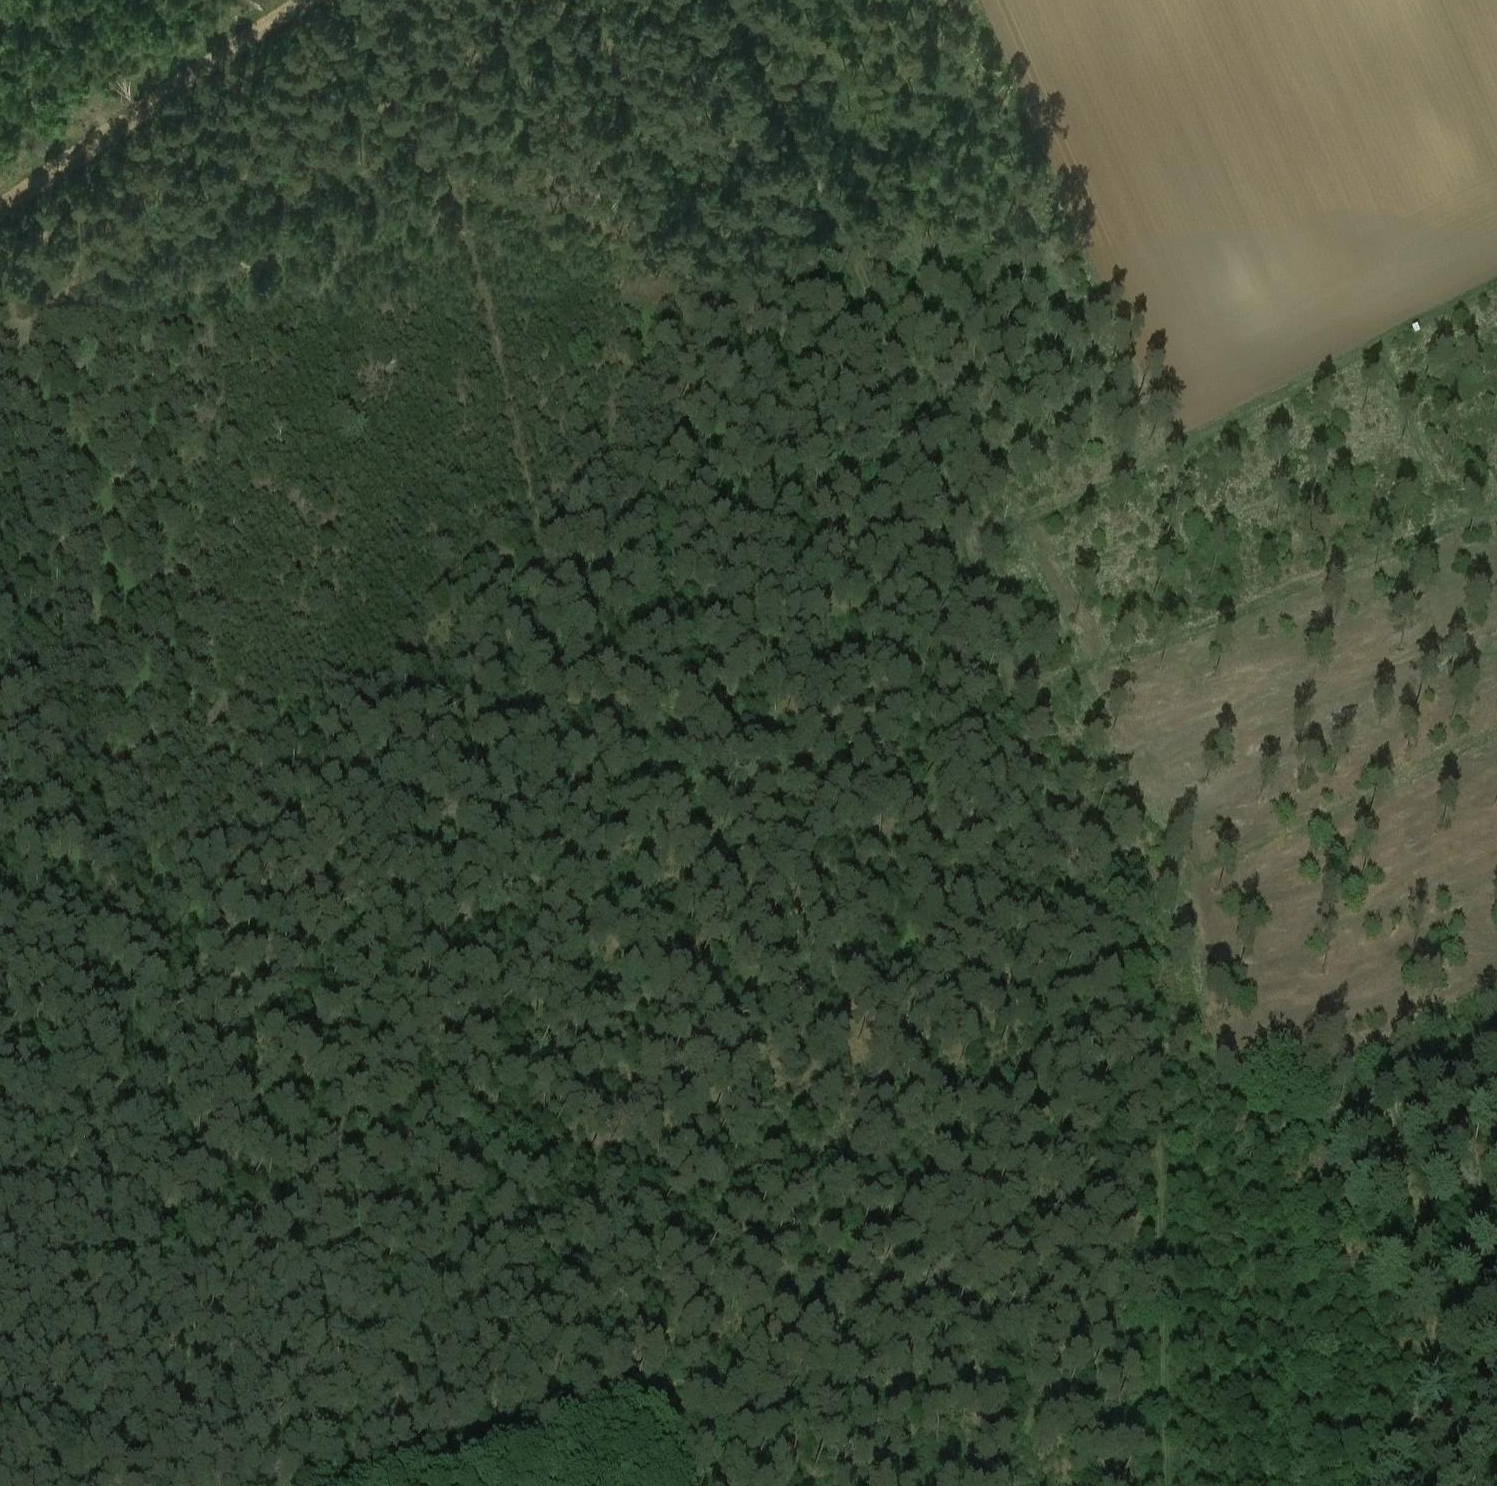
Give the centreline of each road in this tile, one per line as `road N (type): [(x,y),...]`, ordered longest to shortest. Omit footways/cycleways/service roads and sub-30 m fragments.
road 1 (track): [(742,0),(1022,673),(1031,750),(1078,860),(1095,955),(1154,1052),(1167,1165),(1171,1485)]
road 2 (track): [(288,0),(0,204)]

